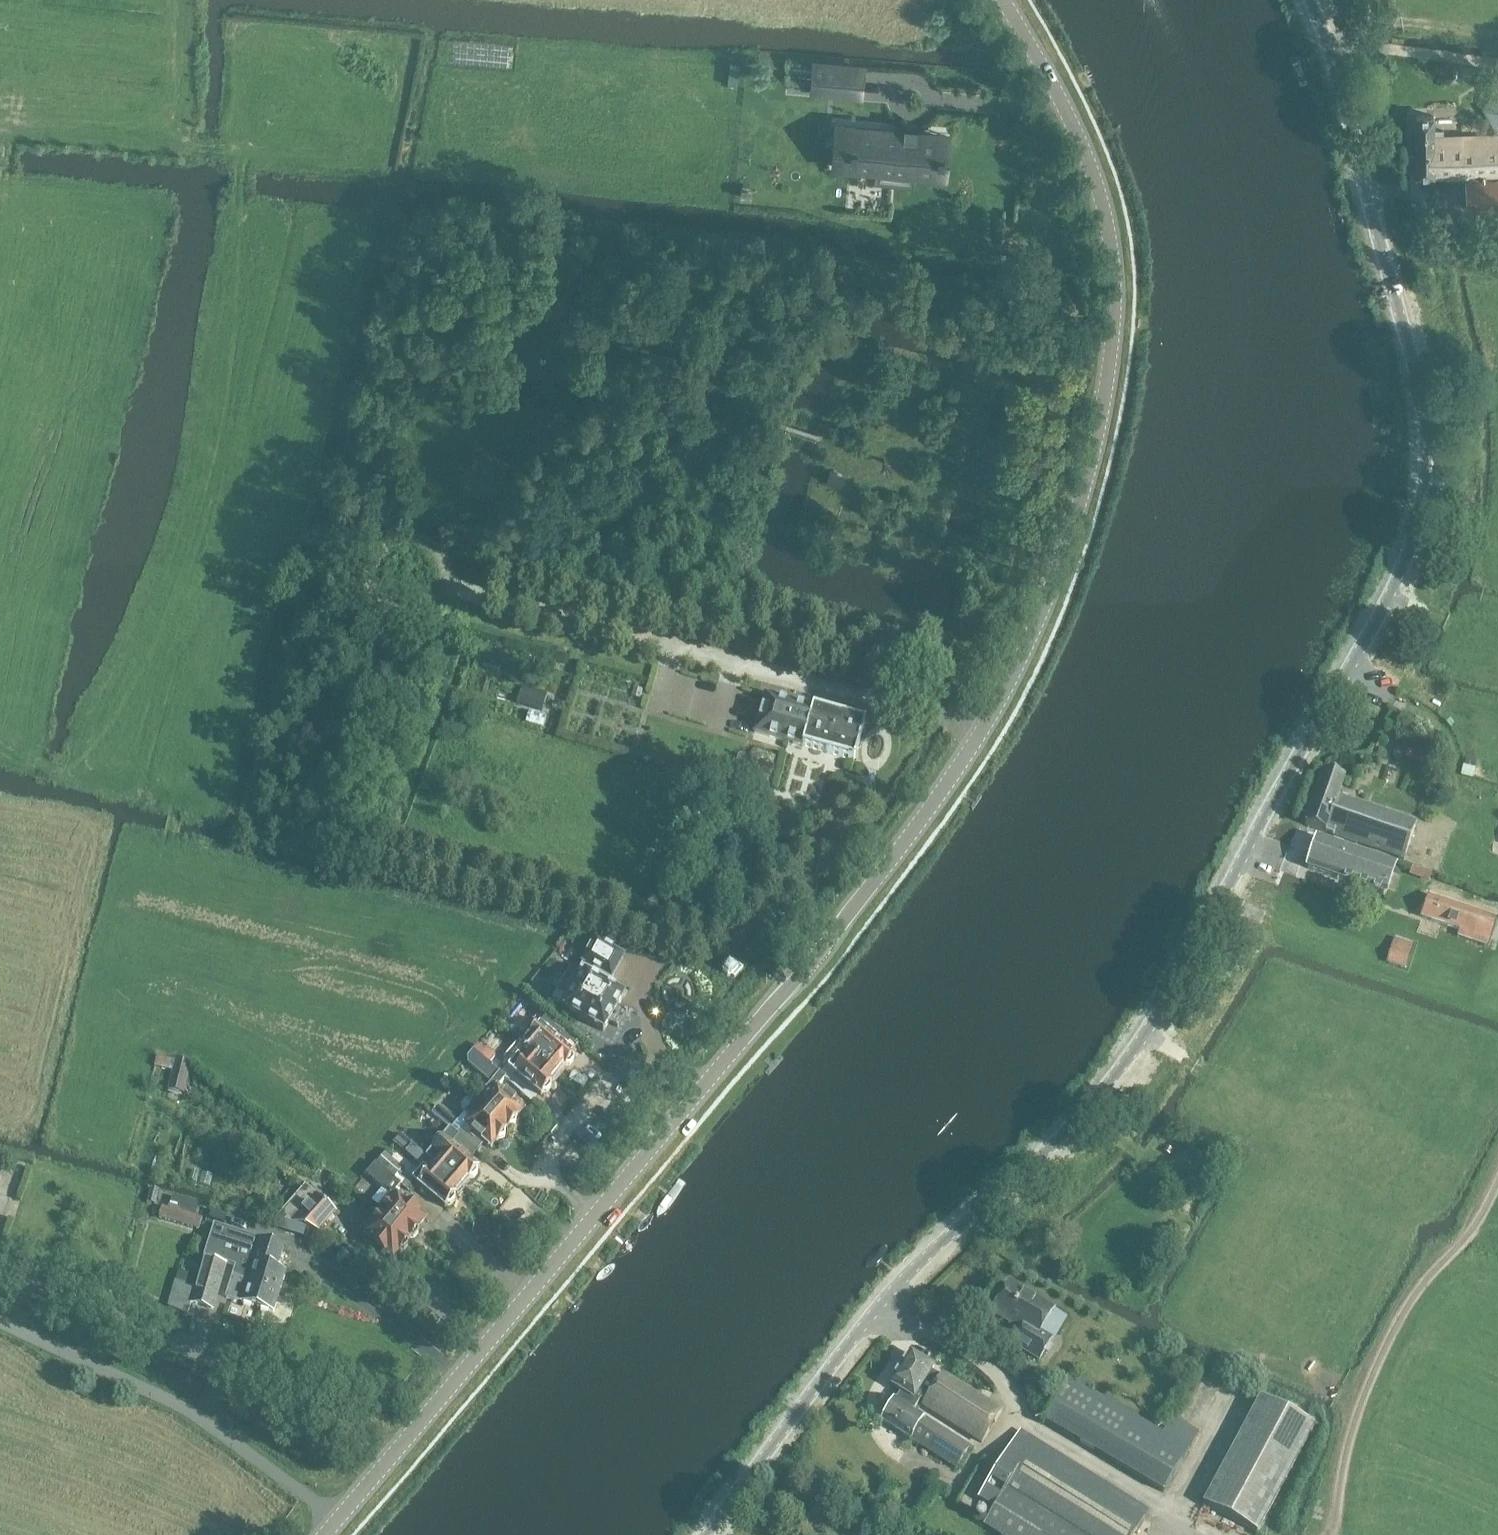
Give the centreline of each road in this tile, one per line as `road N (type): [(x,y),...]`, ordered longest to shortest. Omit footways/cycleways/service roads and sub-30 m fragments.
road 1 (tertiary): [(322,1534),(824,951),(984,732),(1042,613),(1076,531),(1109,385),(1115,291),(1107,220),(1076,133),(1002,0)]
road 2 (unclassified): [(710,1534),(880,1313),(1063,1138),(1122,1065),(1225,912),(1407,565),(1430,507),(1436,422),(1310,0)]
road 3 (track): [(207,531),(244,168),(230,149),(5,133)]
road 4 (track): [(880,1313),(901,1332),(939,1336),(1010,1377),(1034,1426),(1149,1496),(1190,1534)]
road 5 (track): [(1497,1188),(1472,1242),(1440,1268),(1378,1366),(1333,1534)]
road 6 (track): [(1497,1079),(1195,1067),(1141,1037)]
road 7 (track): [(161,855),(179,807),(207,531)]
road 8 (track): [(1497,32),(1393,21),(1324,38)]

